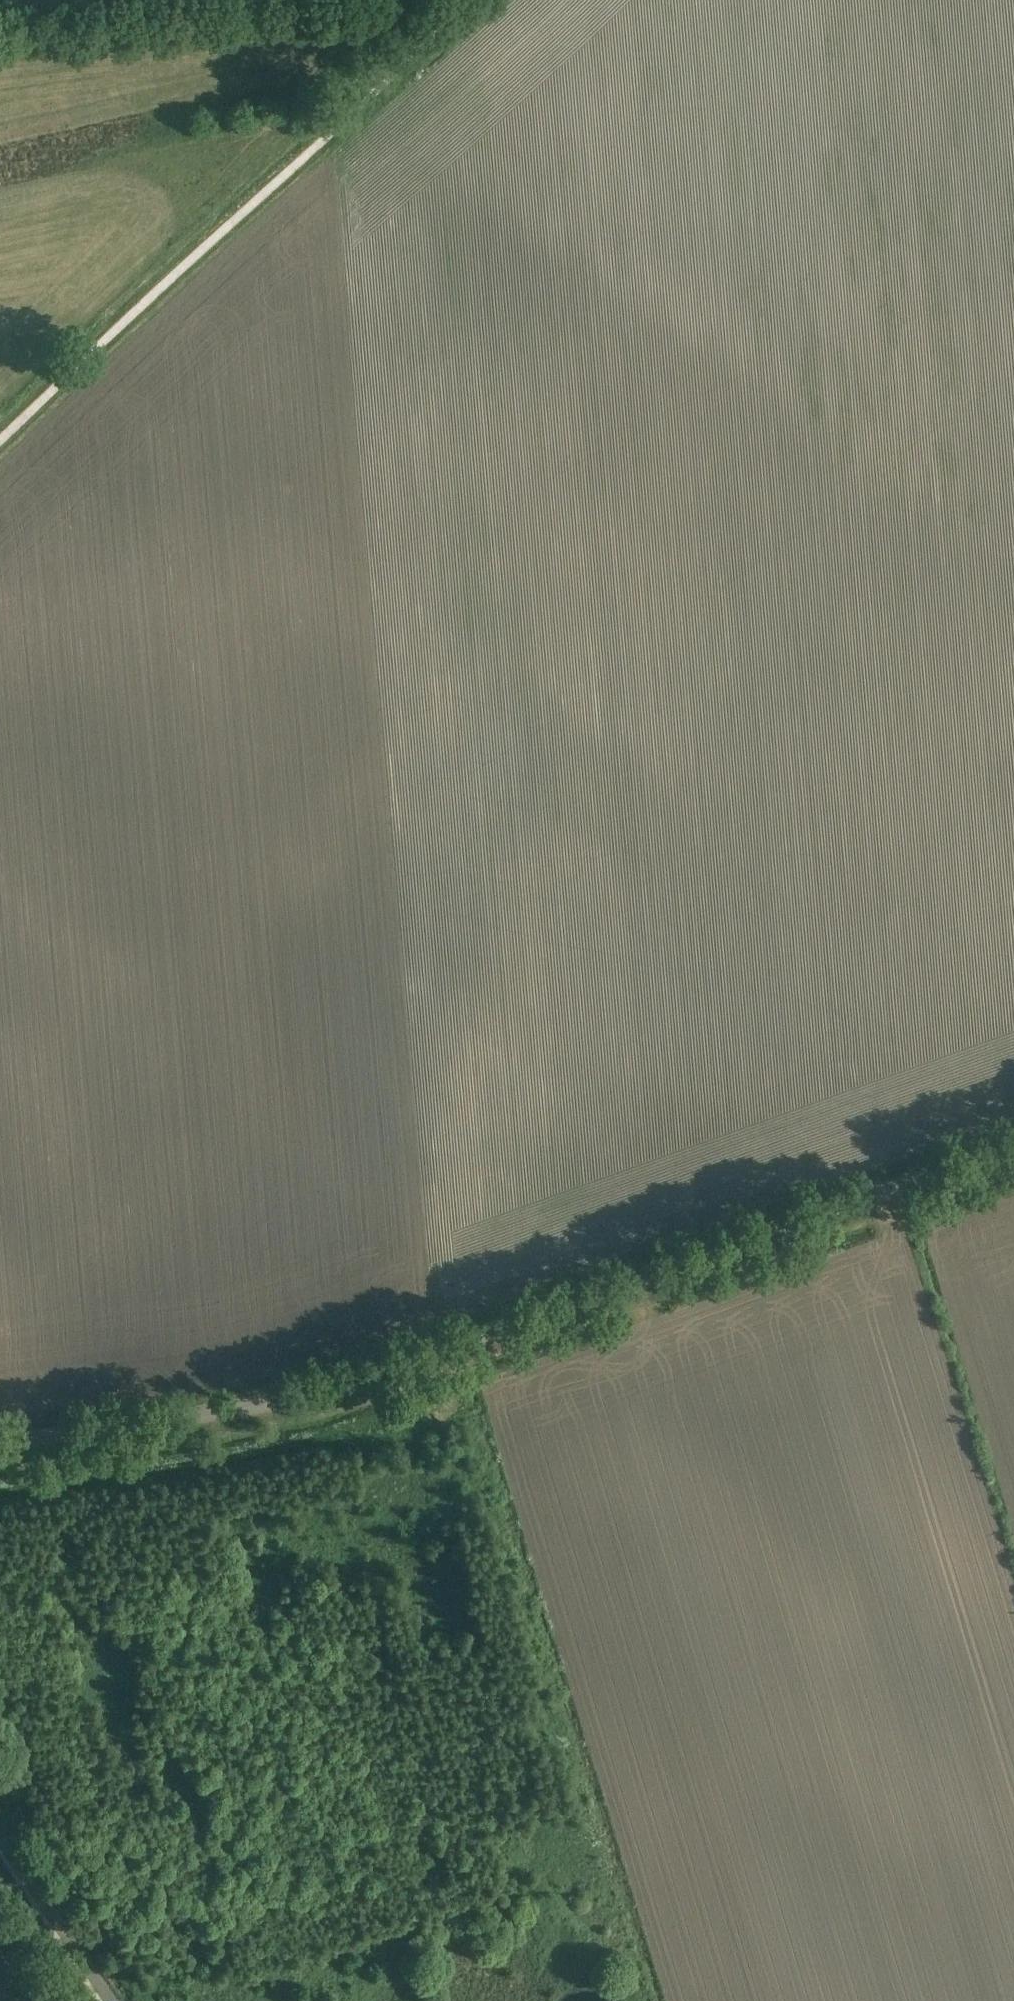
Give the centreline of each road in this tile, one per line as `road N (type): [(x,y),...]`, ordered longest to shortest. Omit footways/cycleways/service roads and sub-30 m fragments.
road 1 (unclassified): [(0,1446),(240,1410),(357,1381),(1013,1146)]
road 2 (track): [(109,2000),(0,1836)]

